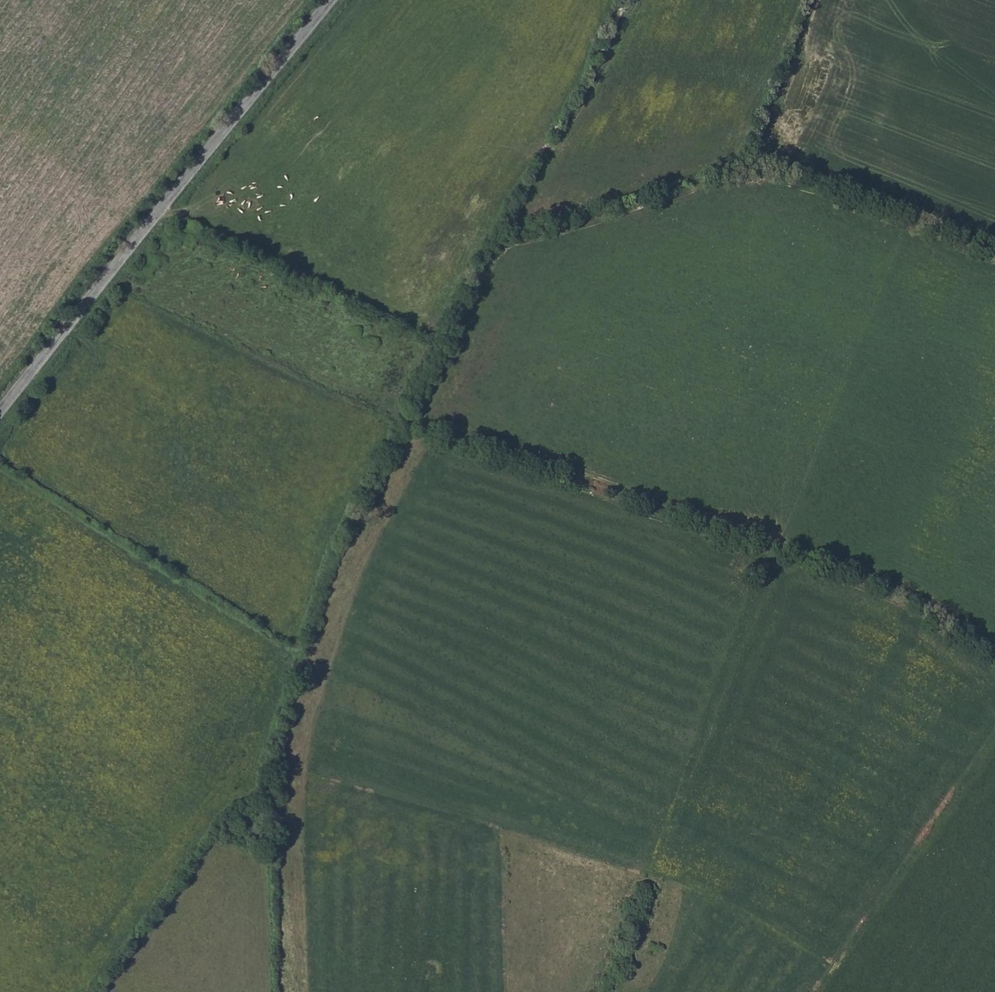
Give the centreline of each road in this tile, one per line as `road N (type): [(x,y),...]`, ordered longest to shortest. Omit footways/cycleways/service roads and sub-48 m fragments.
road 1 (unclassified): [(0,411),(331,0)]

